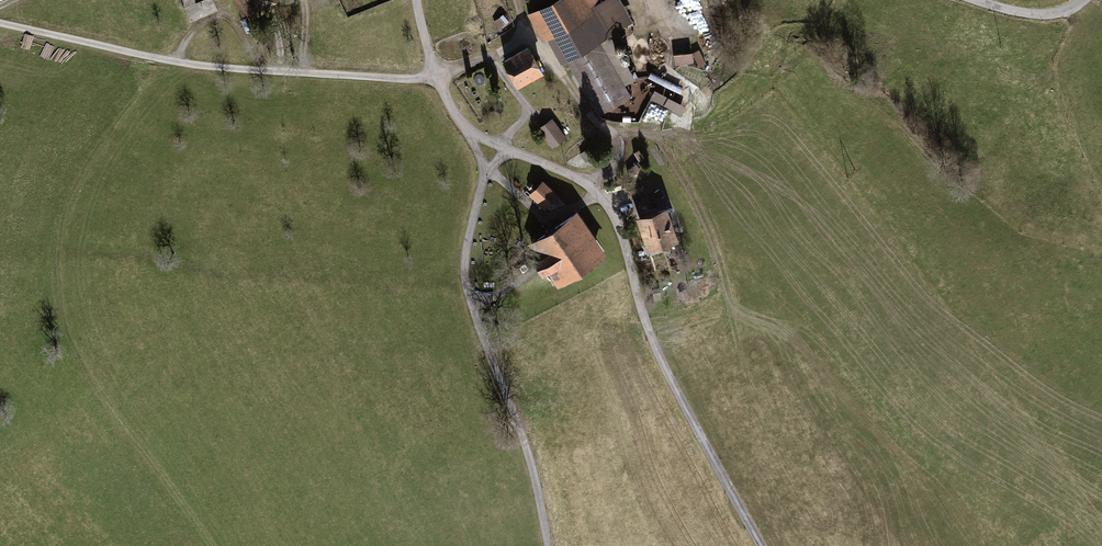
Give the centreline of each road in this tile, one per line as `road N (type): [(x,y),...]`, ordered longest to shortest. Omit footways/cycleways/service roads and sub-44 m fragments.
road 1 (unclassified): [(762,545),(652,338),(615,218),(596,192),(507,151)]
road 2 (unclassified): [(0,24),(180,64),(440,78)]
road 3 (unclassified): [(549,545),(530,456),(470,293),(470,238),(489,175)]

